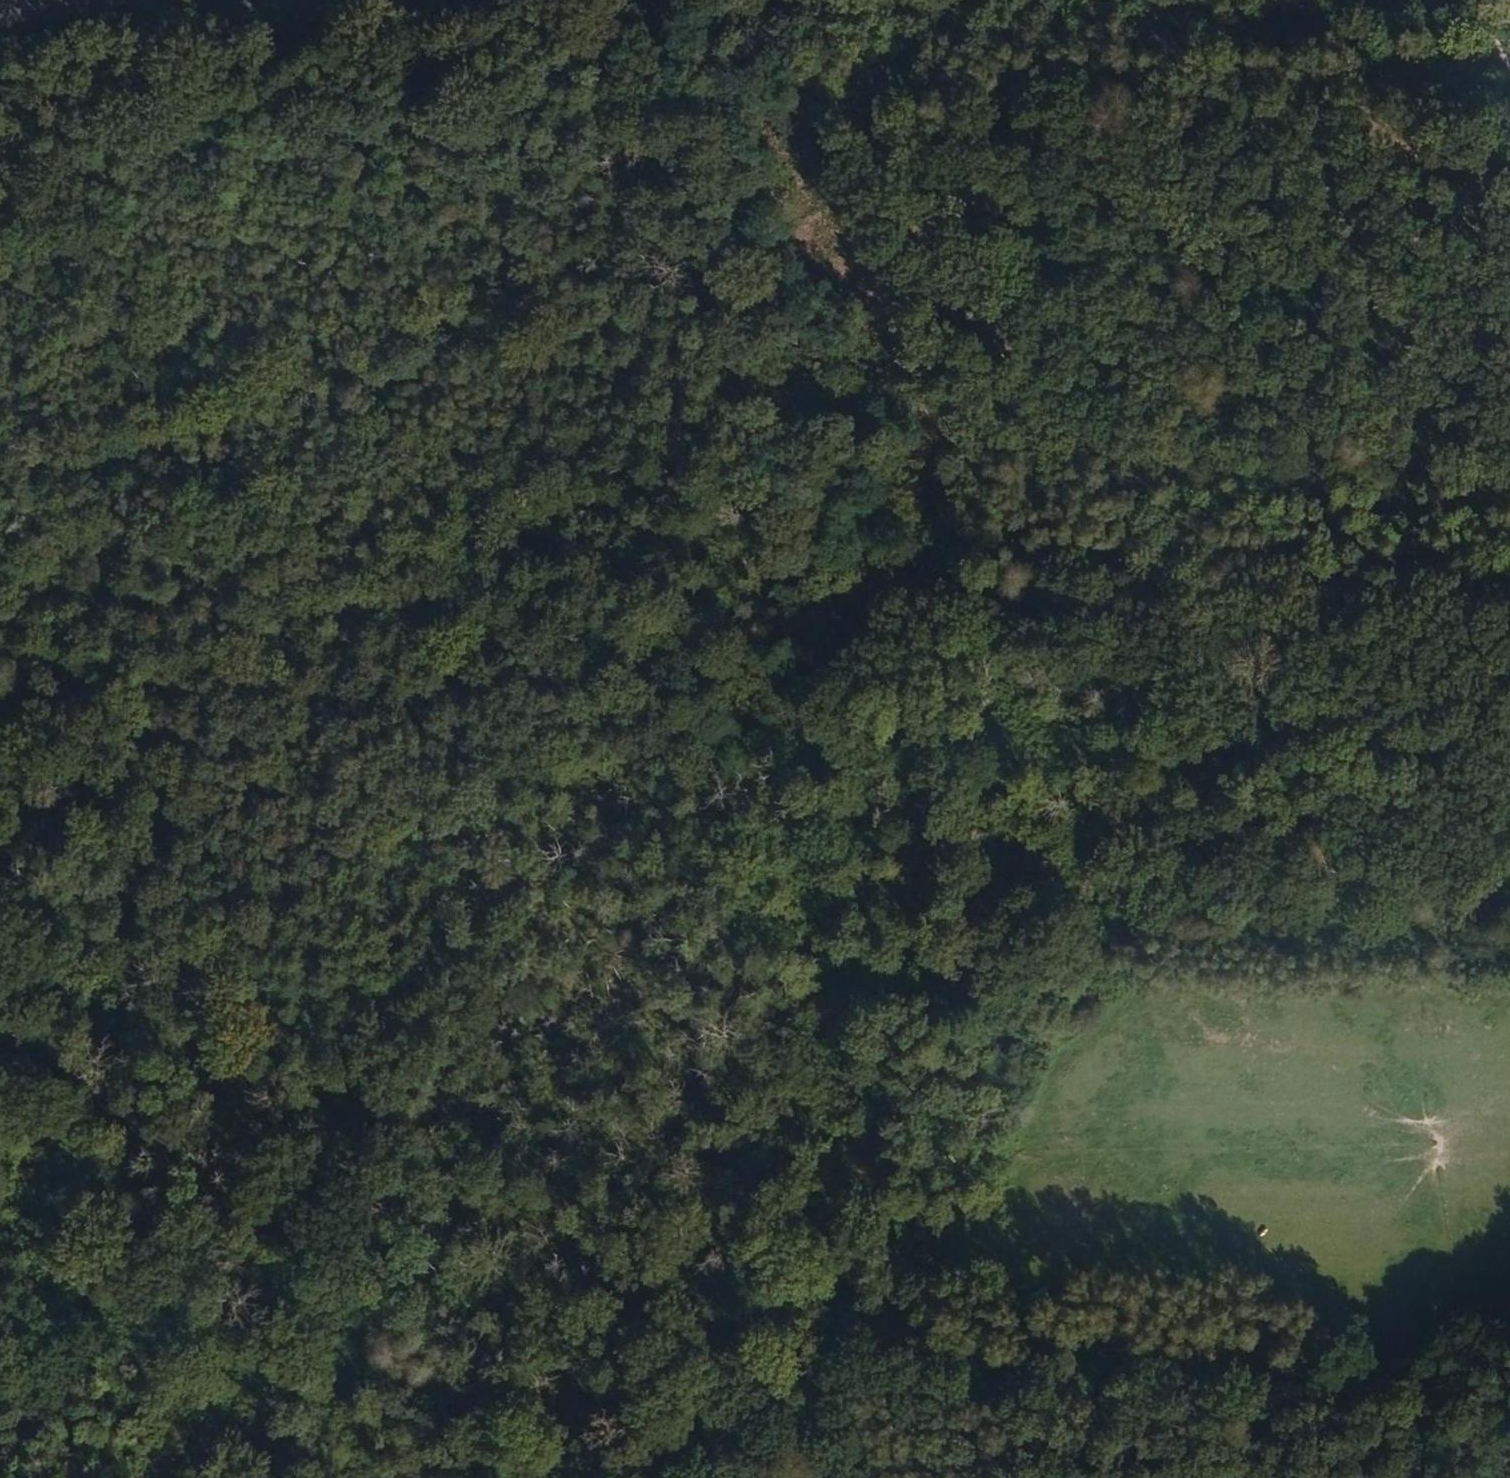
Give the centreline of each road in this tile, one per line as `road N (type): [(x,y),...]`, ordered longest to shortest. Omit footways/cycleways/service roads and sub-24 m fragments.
road 1 (track): [(1222,1477),(1509,1304)]

